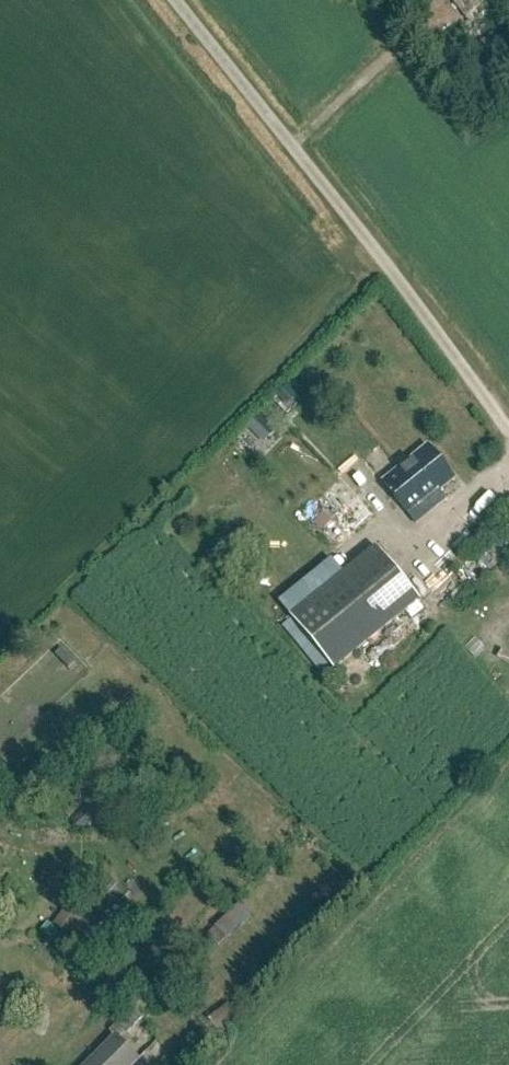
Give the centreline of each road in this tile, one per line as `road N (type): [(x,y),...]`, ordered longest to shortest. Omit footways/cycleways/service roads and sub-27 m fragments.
road 1 (unclassified): [(508,431),(176,0)]

